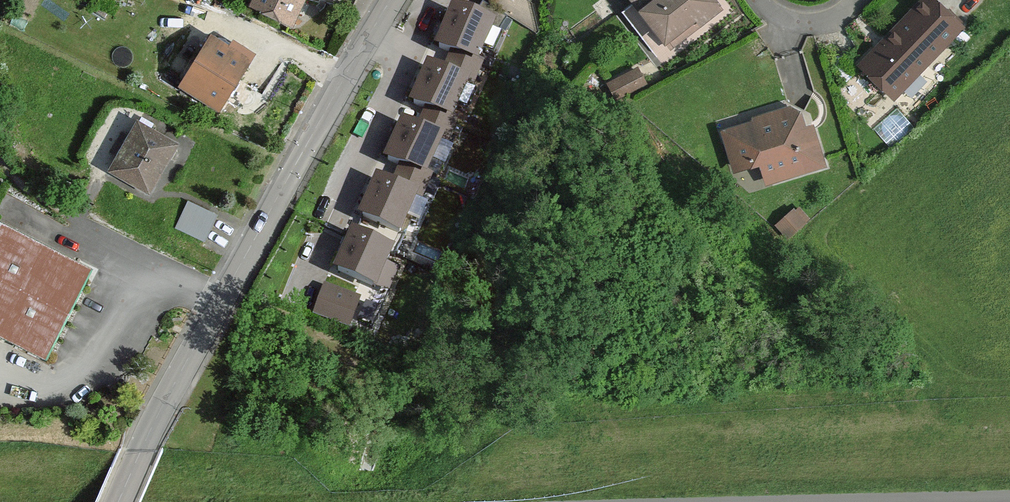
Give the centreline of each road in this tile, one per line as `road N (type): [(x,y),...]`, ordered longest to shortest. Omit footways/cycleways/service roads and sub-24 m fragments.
road 1 (tertiary): [(222,298),(390,0)]
road 2 (tertiary): [(118,501),(222,298)]
road 3 (unclassified): [(66,216),(222,298)]

